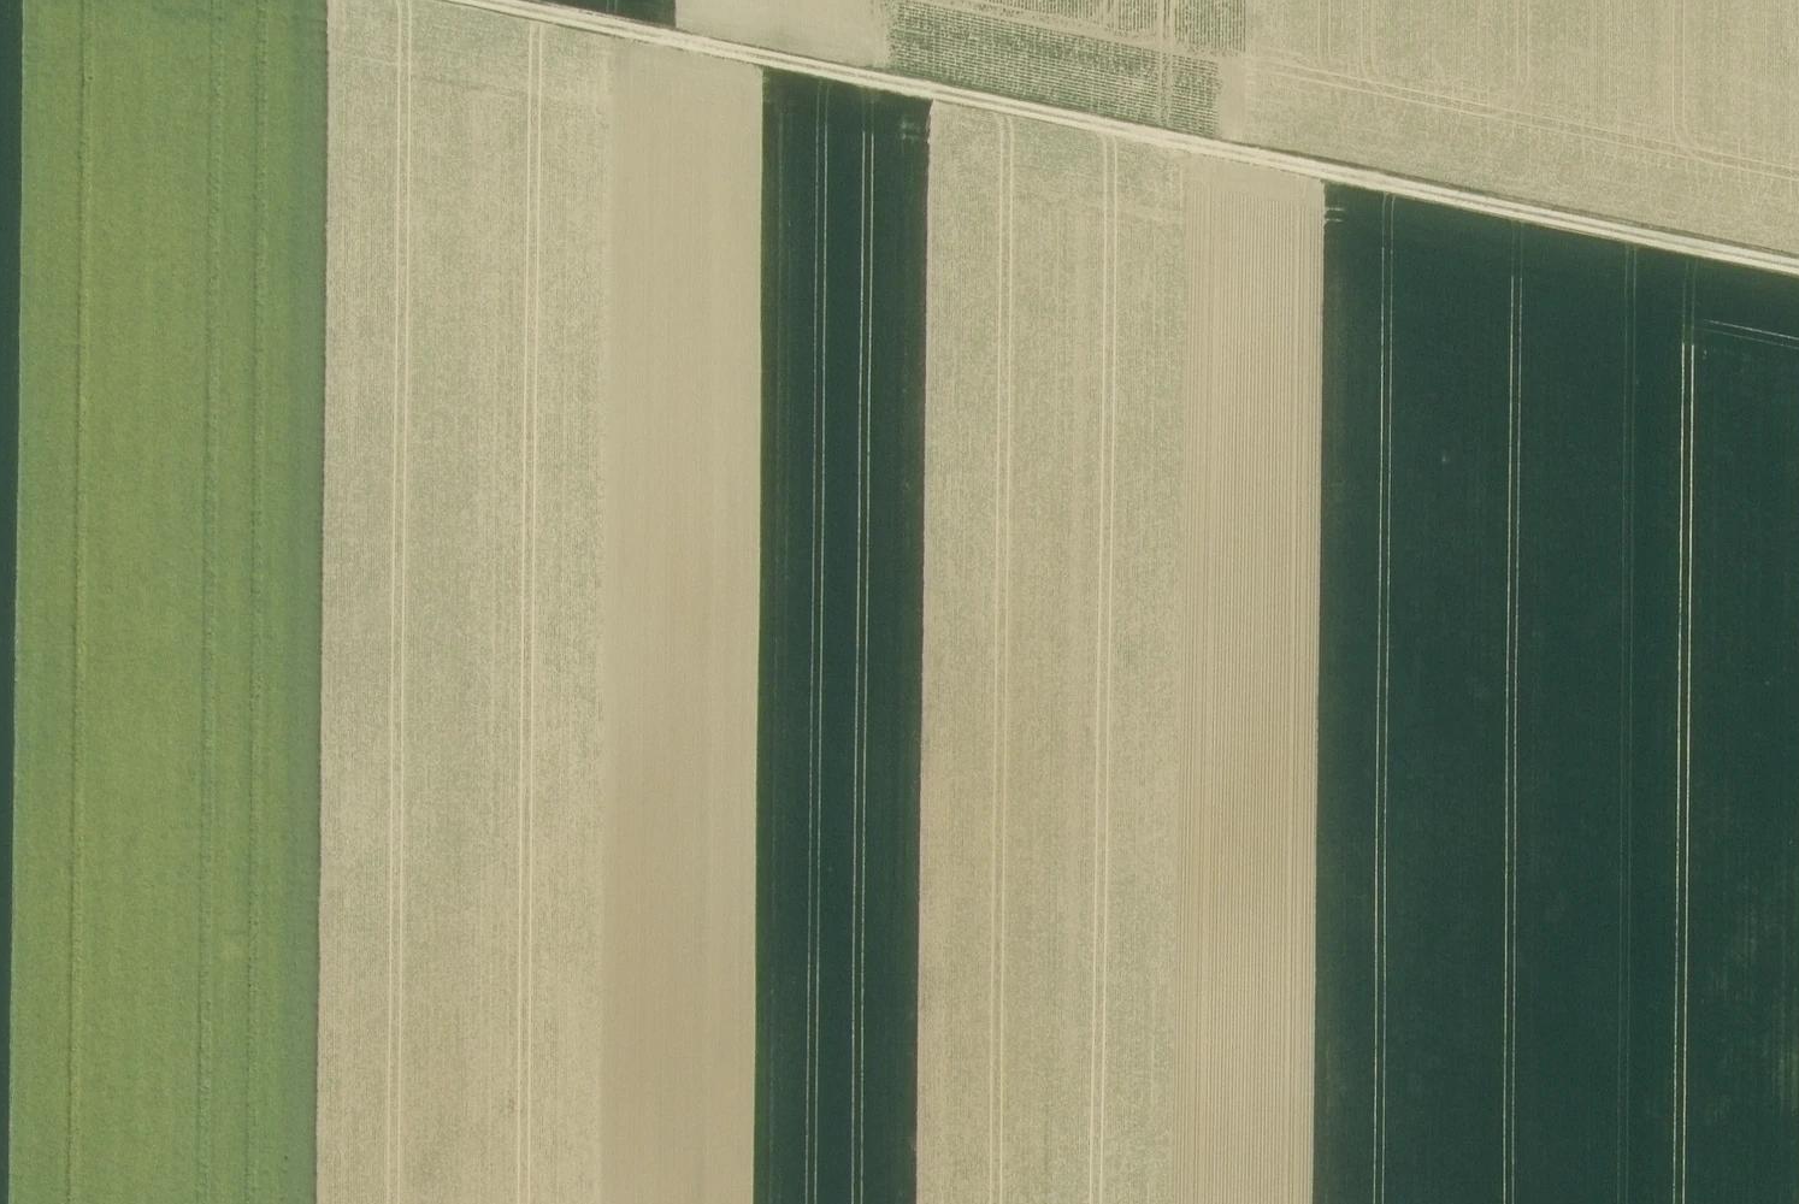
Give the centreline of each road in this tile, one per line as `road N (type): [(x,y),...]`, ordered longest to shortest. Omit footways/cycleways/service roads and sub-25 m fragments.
road 1 (track): [(501,0),(1798,267)]

